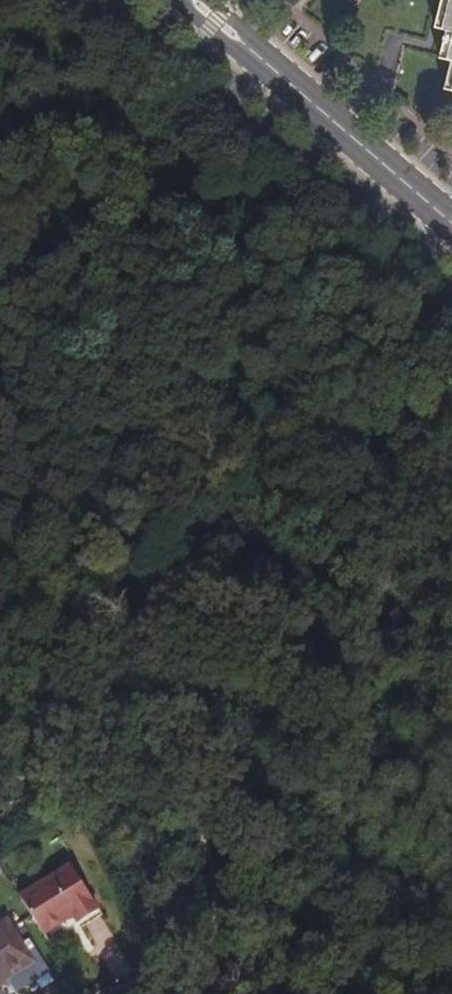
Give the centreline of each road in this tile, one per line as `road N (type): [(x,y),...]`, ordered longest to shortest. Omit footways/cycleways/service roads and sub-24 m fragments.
road 1 (secondary): [(193,0),(451,223)]

